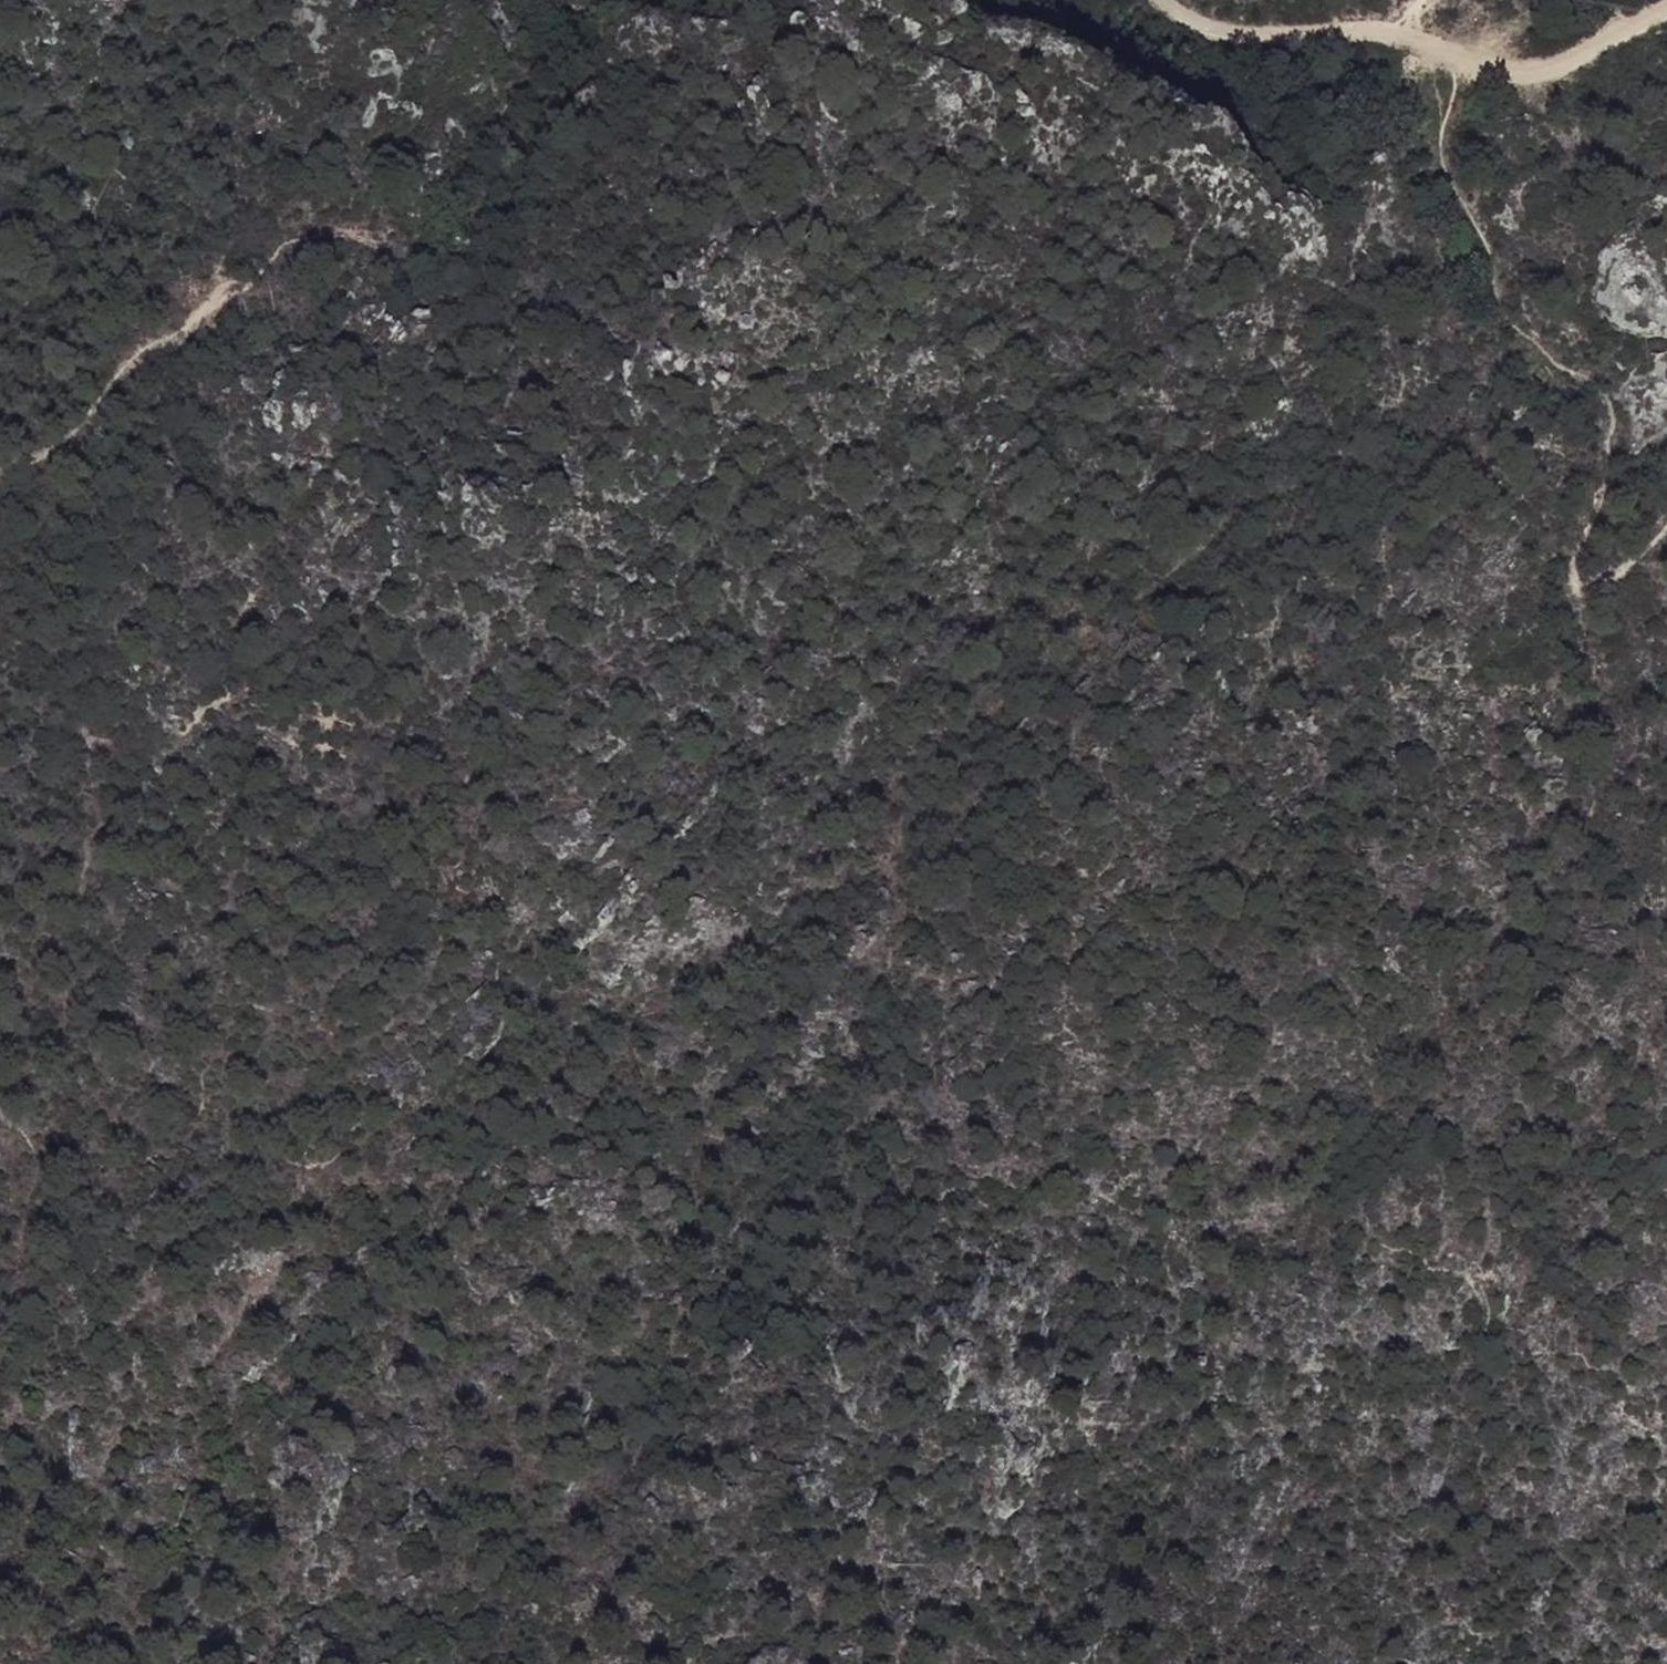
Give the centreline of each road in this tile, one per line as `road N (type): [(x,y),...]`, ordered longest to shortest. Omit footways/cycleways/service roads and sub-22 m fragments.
road 1 (track): [(1167,0),(1219,30),(1368,25),(1518,68),(1563,64),(1666,10)]
road 2 (track): [(0,461),(298,228)]

